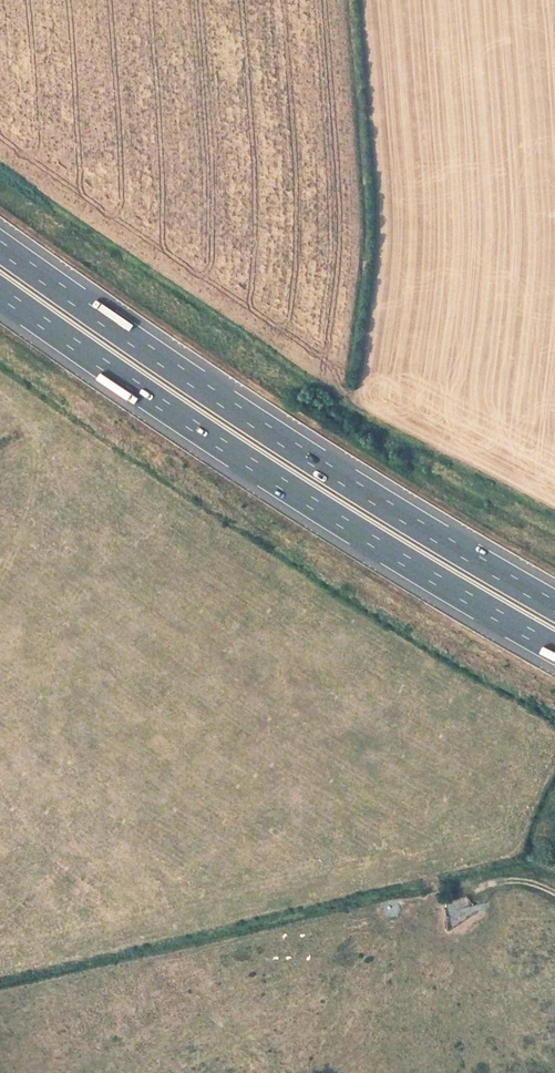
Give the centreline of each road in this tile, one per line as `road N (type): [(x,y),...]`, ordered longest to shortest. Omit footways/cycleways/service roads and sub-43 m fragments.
road 1 (motorway): [(554,605),(224,401),(0,245)]
road 2 (motorway): [(0,291),(200,430),(554,647)]

